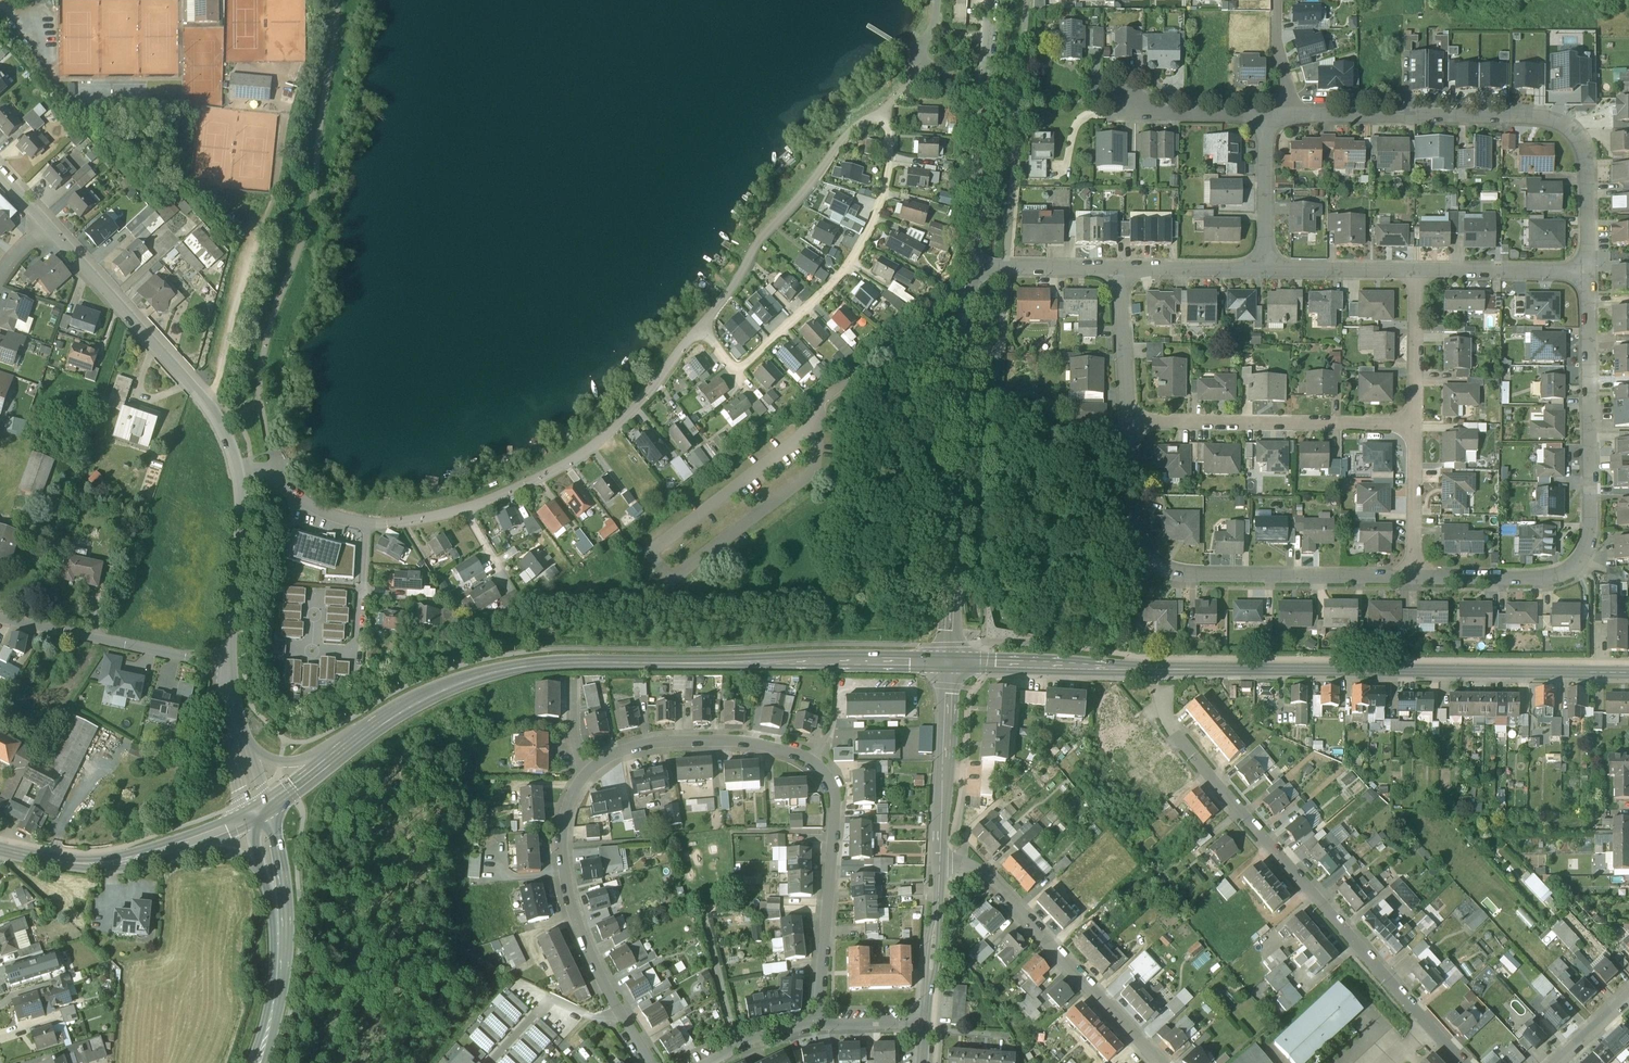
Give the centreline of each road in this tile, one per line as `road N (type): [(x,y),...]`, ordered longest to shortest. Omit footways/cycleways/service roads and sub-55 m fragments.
road 1 (secondary): [(1628,669),(947,662)]
road 2 (secondary): [(947,662),(525,666),(426,698),(350,747)]
road 3 (residential): [(48,226),(212,409),(230,442),(243,503),(231,668)]
road 4 (residential): [(589,783),(614,760),(692,742),(804,758),(828,778),(834,823),(818,1023)]
road 5 (residential): [(1464,1062),(1179,739),(1166,706)]
road 6 (residential): [(1415,580),(1557,578),(1586,555),(1588,270)]
road 7 (residential): [(1588,270),(1587,158),(1573,129),(1534,118),(1287,118)]
road 8 (residential): [(1128,425),(1139,543),(1168,572),(1415,580)]
road 9 (unclassified): [(969,268),(947,662)]
road 10 (residential): [(1161,1062),(1025,910),(972,869),(939,859)]
road 11 (residential): [(652,1062),(577,906),(572,823),(589,783)]
road 12 (residential): [(1128,425),(1415,425)]
road 13 (unclassified): [(989,0),(969,268)]
road 14 (residential): [(0,623),(231,668)]
road 15 (residential): [(947,662),(939,859)]
road 16 (residential): [(1418,270),(1588,270)]
road 17 (tertiary): [(167,857),(86,870),(0,853)]
road 18 (residential): [(939,859),(928,1025)]
road 19 (residential): [(1121,270),(1128,425)]
road 20 (residential): [(1418,270),(1415,425)]
road 21 (residential): [(1415,425),(1415,580)]
road 22 (residential): [(969,268),(1121,270)]
road 23 (residential): [(1267,269),(1418,270)]
road 24 (residential): [(1267,269),(1267,118)]
road 25 (residential): [(1121,270),(1267,269)]
road 26 (residential): [(1267,118),(1129,115)]
road 27 (secondary): [(350,747),(281,762),(238,728)]
road 28 (tertiary): [(167,857),(234,857),(281,888)]

